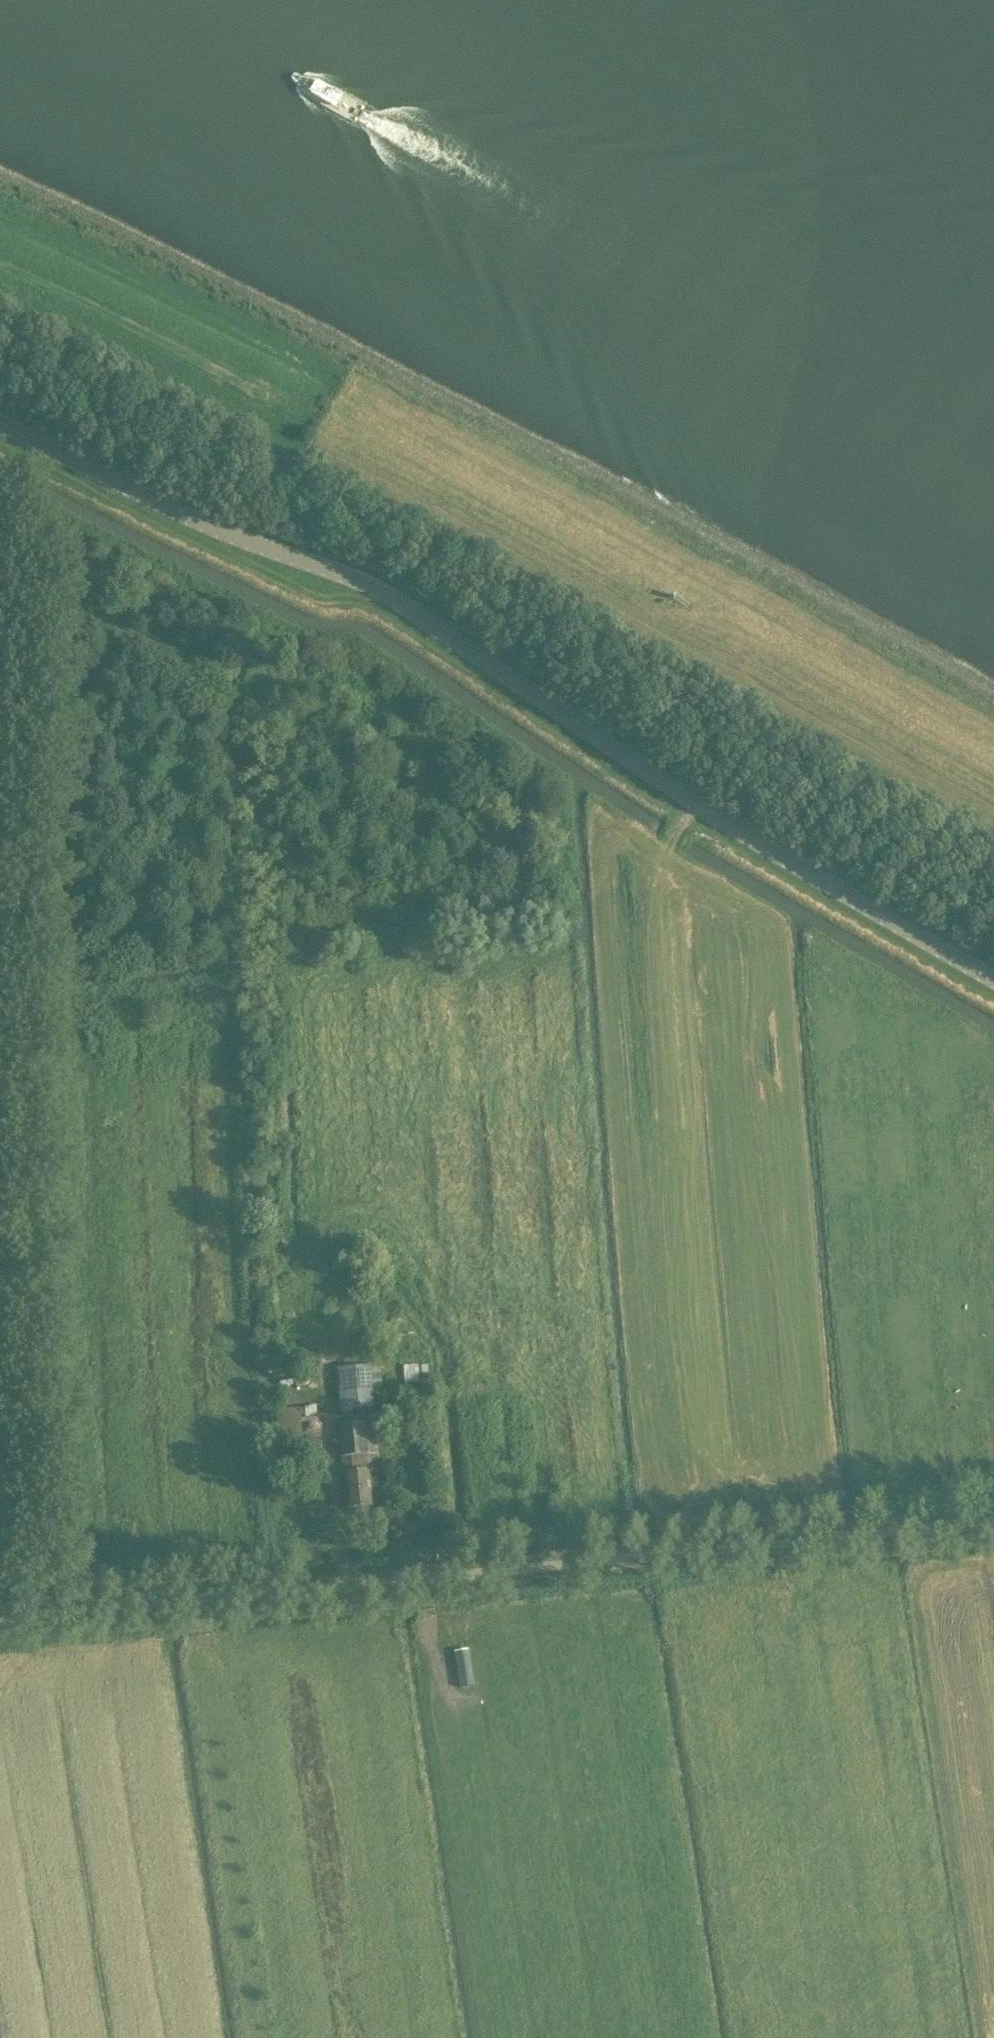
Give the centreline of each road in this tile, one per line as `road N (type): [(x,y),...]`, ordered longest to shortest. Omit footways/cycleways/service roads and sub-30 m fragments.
road 1 (unclassified): [(993,980),(726,828),(360,582),(200,525),(0,426)]
road 2 (unclassified): [(0,1627),(993,1529)]

